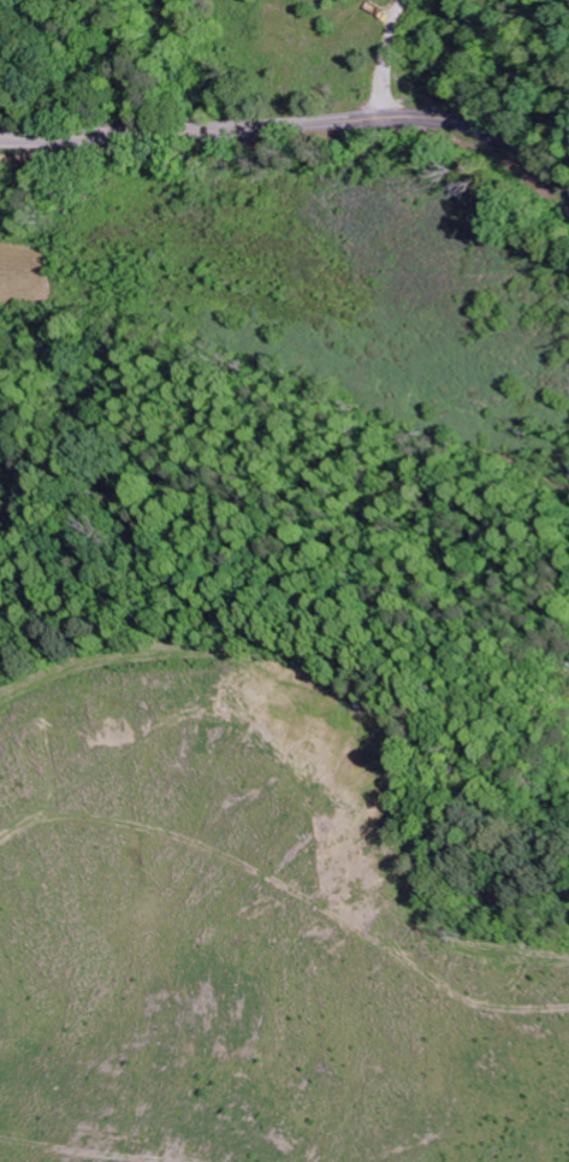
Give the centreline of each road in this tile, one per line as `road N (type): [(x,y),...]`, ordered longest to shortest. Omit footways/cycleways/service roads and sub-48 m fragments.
road 1 (tertiary): [(568,184),(499,136),(422,119),(0,137)]

